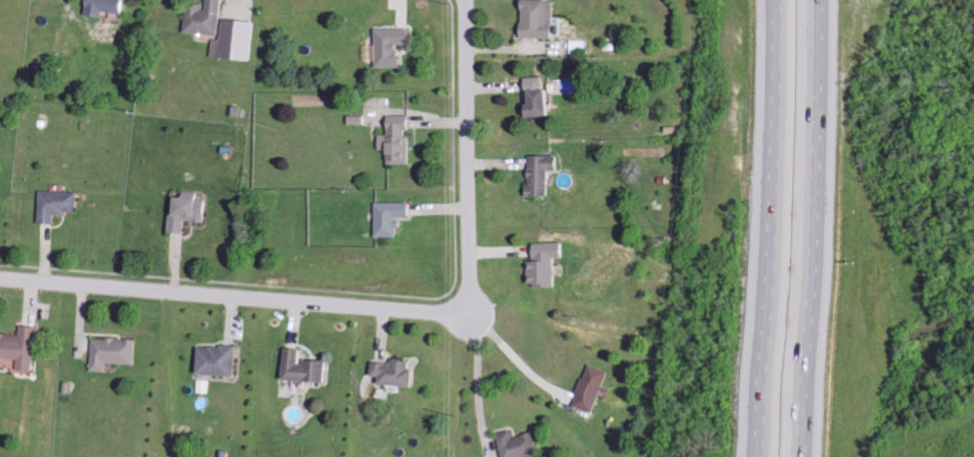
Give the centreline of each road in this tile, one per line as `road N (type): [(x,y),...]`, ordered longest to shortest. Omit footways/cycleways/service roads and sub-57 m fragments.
road 1 (residential): [(0,279),(418,313),(458,308),(470,316)]
road 2 (motorway): [(767,0),(750,456)]
road 3 (motorway): [(814,456),(831,0)]
road 4 (residential): [(470,316),(468,0)]
road 5 (residential): [(471,220),(506,217),(528,202),(534,160),(516,138),(470,126)]

